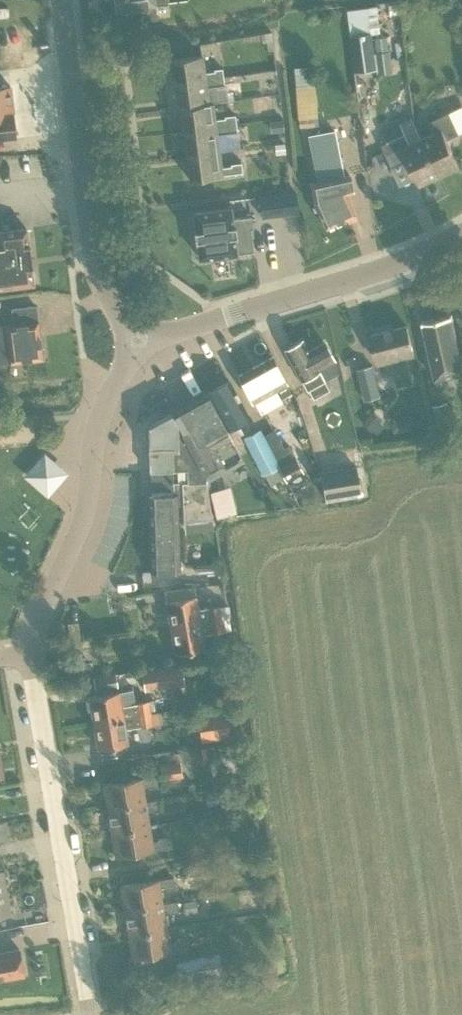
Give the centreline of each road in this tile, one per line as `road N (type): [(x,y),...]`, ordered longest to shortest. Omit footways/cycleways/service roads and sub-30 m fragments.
road 1 (unclassified): [(91,1014),(30,653)]
road 2 (tertiary): [(141,347),(94,267),(61,0)]
road 3 (tertiary): [(141,347),(384,267),(461,233)]
road 4 (unclassified): [(30,653),(83,515),(104,404),(141,347)]

